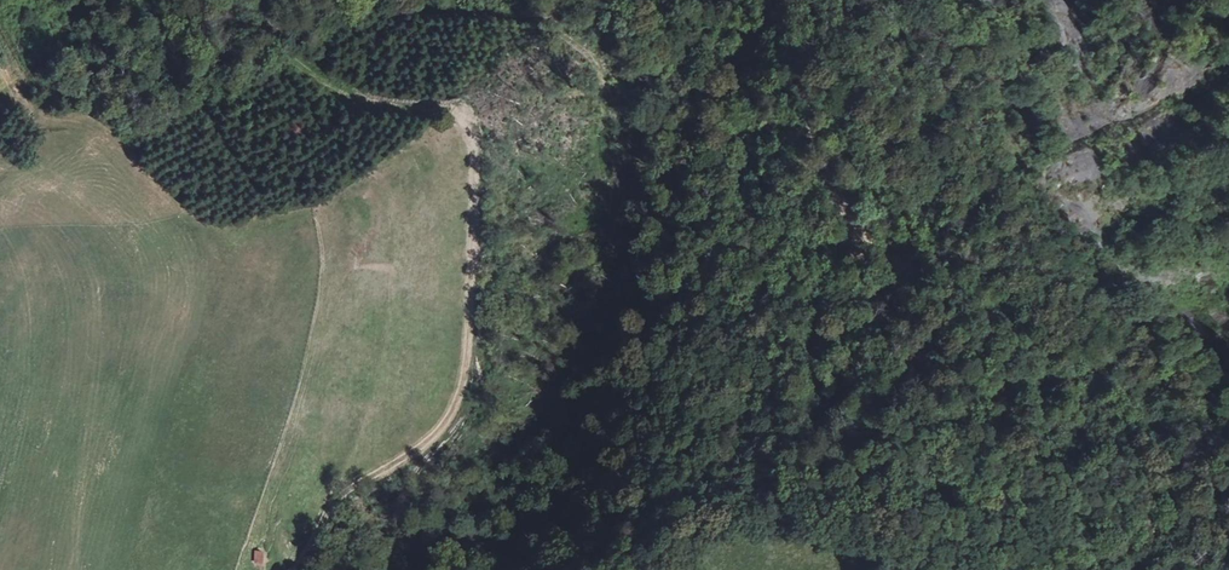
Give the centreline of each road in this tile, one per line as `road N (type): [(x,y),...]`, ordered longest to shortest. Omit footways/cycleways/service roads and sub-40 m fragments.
road 1 (track): [(624,257),(716,171),(747,166),(808,175),(877,255),(1025,342),(1051,418),(1138,467),(1140,522),(1203,569)]
road 2 (track): [(260,0),(291,55),(332,86),(440,112),(471,139),(478,167),(469,352),(444,423),(414,453),(337,498),(295,569)]
road 3 (track): [(376,0),(531,15),(571,31),(602,61),(598,167),(604,212),(624,257)]
road 4 (residential): [(911,569),(902,531),(869,501),(943,319)]

